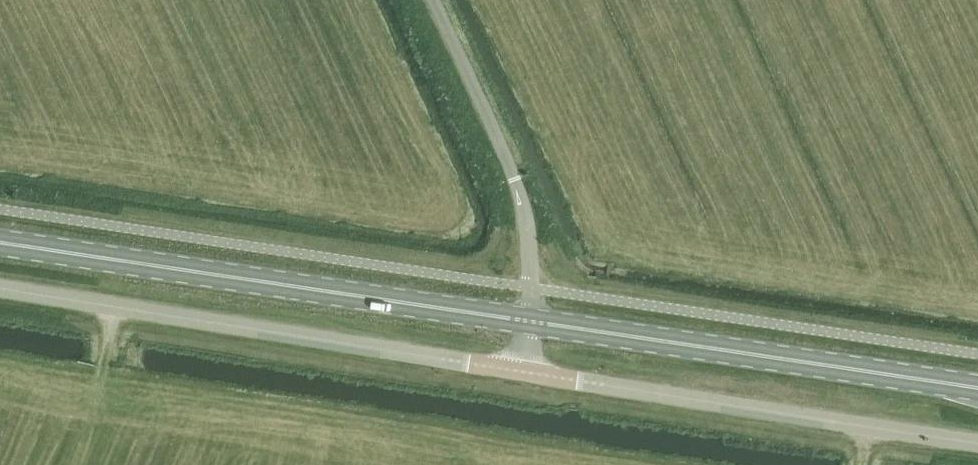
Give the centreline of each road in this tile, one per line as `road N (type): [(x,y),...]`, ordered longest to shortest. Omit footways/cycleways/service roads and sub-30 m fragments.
road 1 (primary): [(529,322),(0,245)]
road 2 (unclassified): [(520,372),(0,289)]
road 3 (unclassified): [(977,442),(520,372)]
road 4 (primary): [(977,389),(529,322)]
road 5 (unclassified): [(529,322),(521,197),(431,0)]

